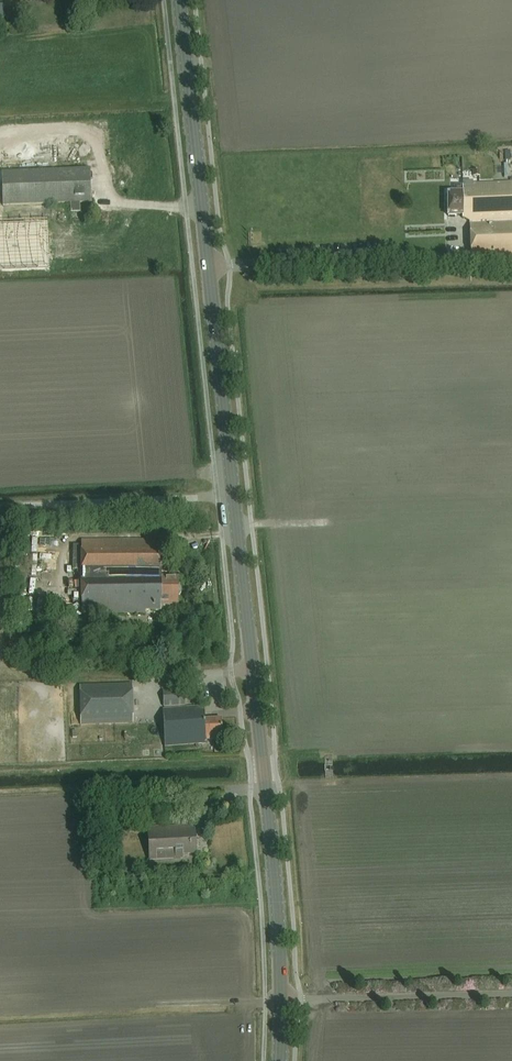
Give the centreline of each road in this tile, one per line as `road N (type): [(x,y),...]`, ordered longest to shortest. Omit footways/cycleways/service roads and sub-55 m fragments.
road 1 (secondary): [(280,1060),(266,791),(180,0)]

